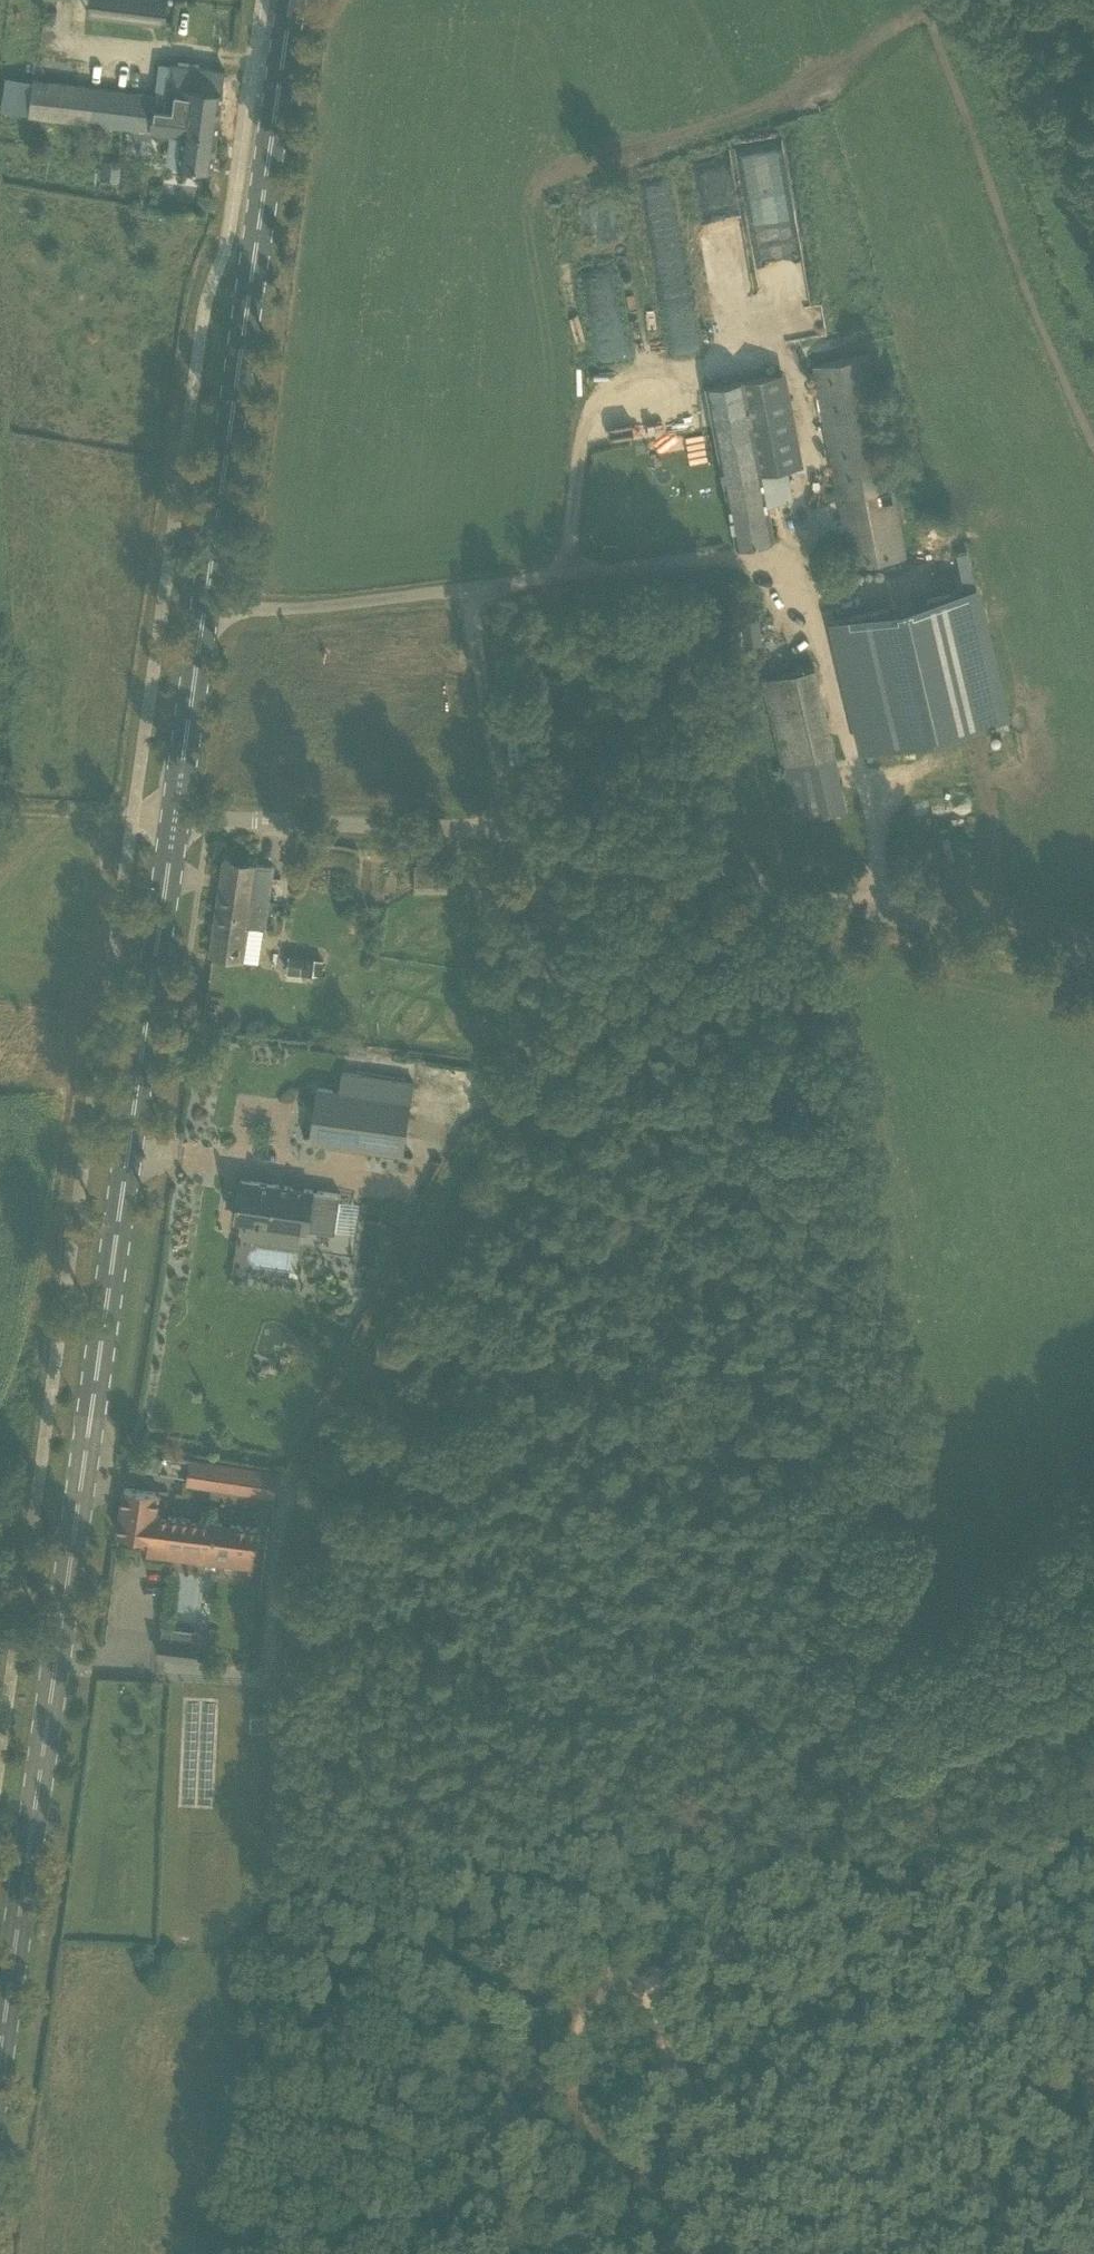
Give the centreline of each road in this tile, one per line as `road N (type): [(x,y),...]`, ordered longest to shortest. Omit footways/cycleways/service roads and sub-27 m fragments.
road 1 (track): [(839,905),(853,1084),(896,1289),(904,1413),(872,1675),(887,1732),(1028,1965),(1093,2100)]
road 2 (primary): [(0,2057),(176,820)]
road 3 (track): [(732,882),(466,1155),(395,1273),(310,1458),(274,1546),(273,1935)]
road 4 (unclassified): [(1093,967),(572,843),(254,820)]
road 5 (primary): [(176,820),(293,0)]
road 6 (track): [(0,811),(132,822)]

